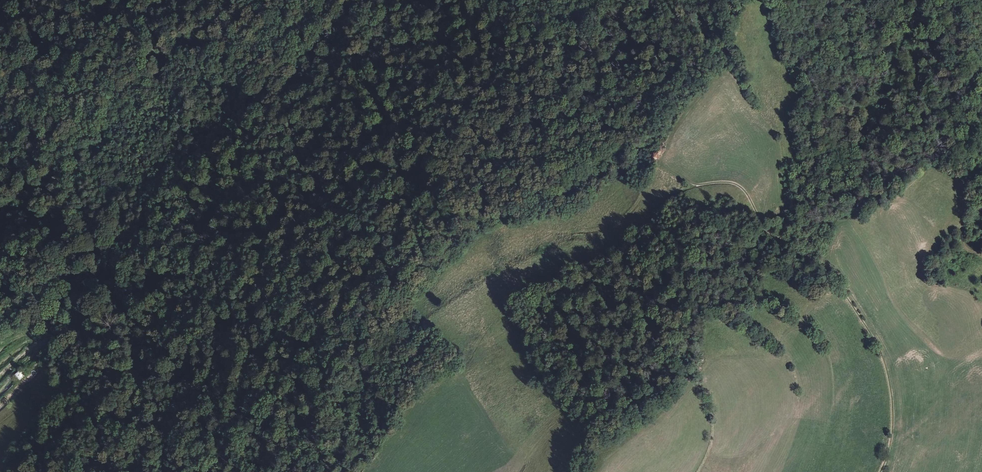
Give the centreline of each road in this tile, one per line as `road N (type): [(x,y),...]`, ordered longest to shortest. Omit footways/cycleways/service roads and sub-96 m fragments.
road 1 (track): [(546,281),(605,255),(689,188),(742,188),(762,224),(825,271),(877,345),(893,417),(880,471)]

